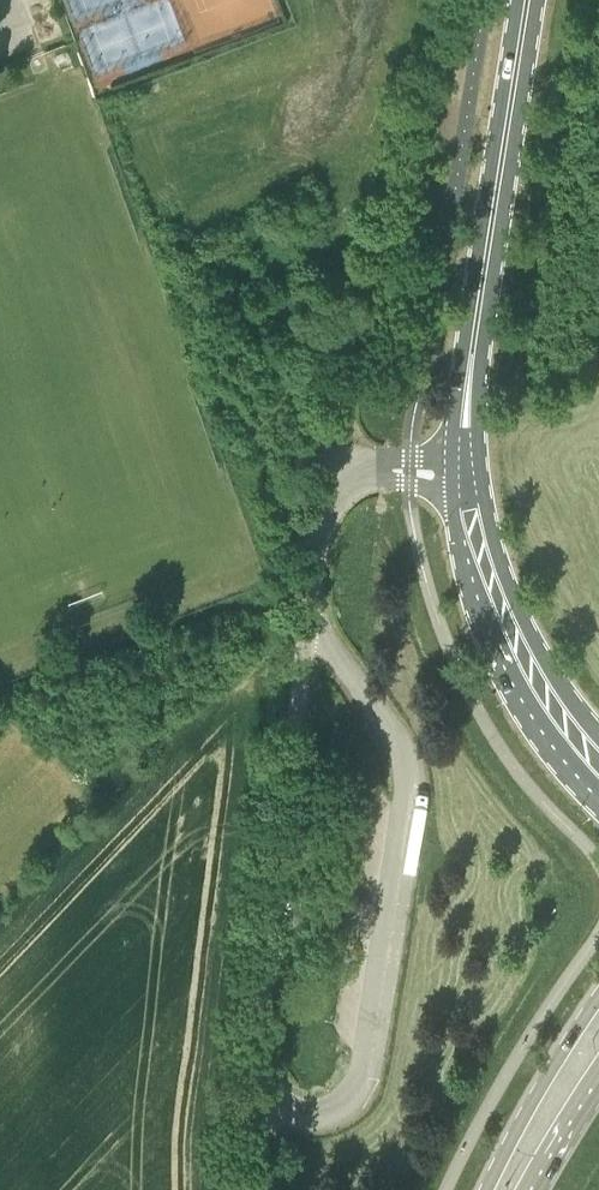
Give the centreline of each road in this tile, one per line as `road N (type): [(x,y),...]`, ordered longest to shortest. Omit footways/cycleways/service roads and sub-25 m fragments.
road 1 (unclassified): [(244,1189),(248,1146),(279,1102),(259,1068),(257,1035),(319,534),(335,482),(371,468)]
road 2 (tertiary): [(469,377),(527,0)]
road 3 (tertiary): [(457,487),(465,551),(506,671),(598,797)]
road 4 (tertiary): [(598,732),(554,675),(521,615),(482,487)]
road 5 (primary): [(598,1000),(488,1189)]

